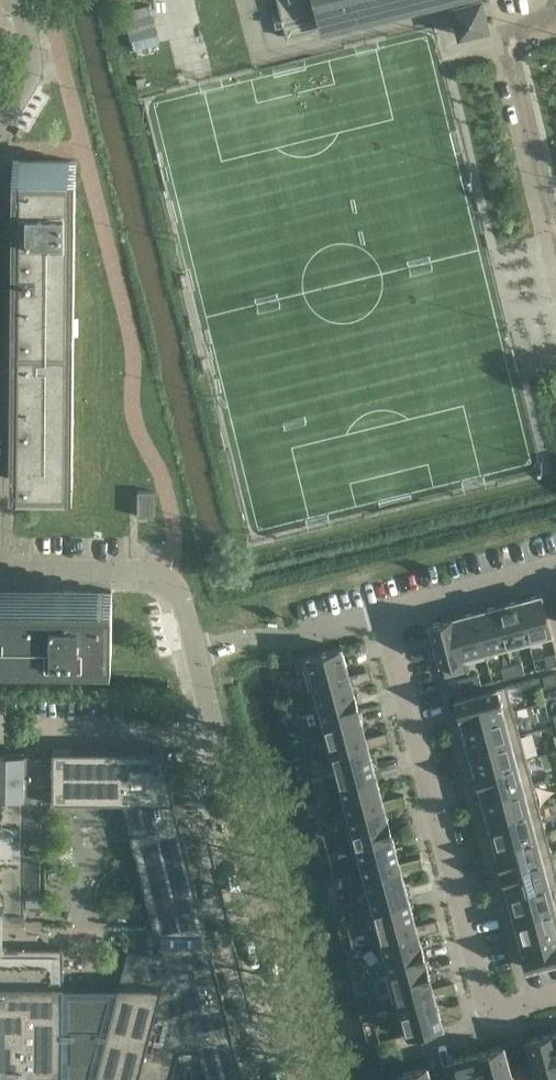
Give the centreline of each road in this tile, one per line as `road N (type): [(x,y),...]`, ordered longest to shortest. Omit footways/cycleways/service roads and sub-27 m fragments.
road 1 (residential): [(297,1079),(194,654)]
road 2 (residential): [(386,616),(491,1019)]
road 3 (residential): [(194,654),(184,612),(164,580),(0,571)]
road 4 (residential): [(386,616),(295,641),(250,640),(194,654)]
road 5 (residential): [(547,574),(386,616)]
road 6 (residential): [(0,135),(37,72),(43,43),(4,0)]

